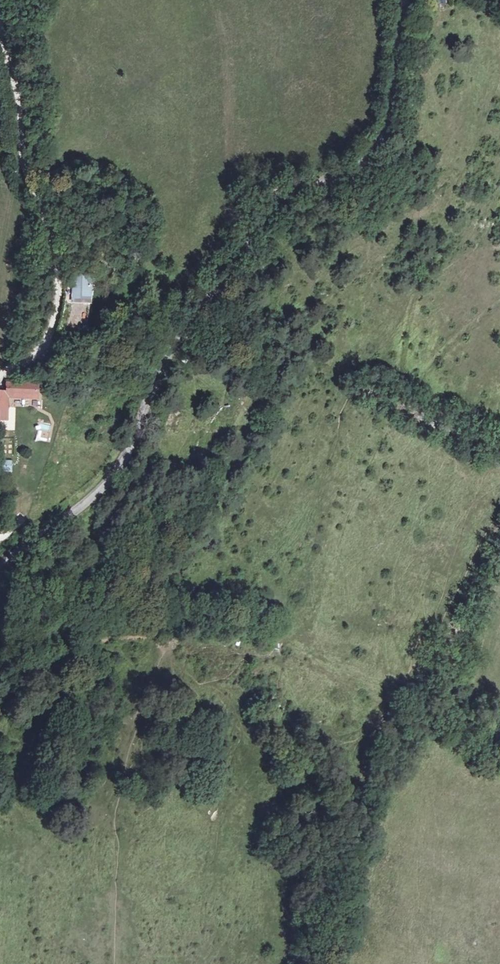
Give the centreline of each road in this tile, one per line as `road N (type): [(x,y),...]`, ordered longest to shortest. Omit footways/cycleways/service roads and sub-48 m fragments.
road 1 (unclassified): [(405,0),(393,109),(376,147),(349,171),(290,191),(267,212),(158,375),(114,476),(0,569)]
road 2 (track): [(0,376),(48,336),(59,278),(25,157),(0,9)]

